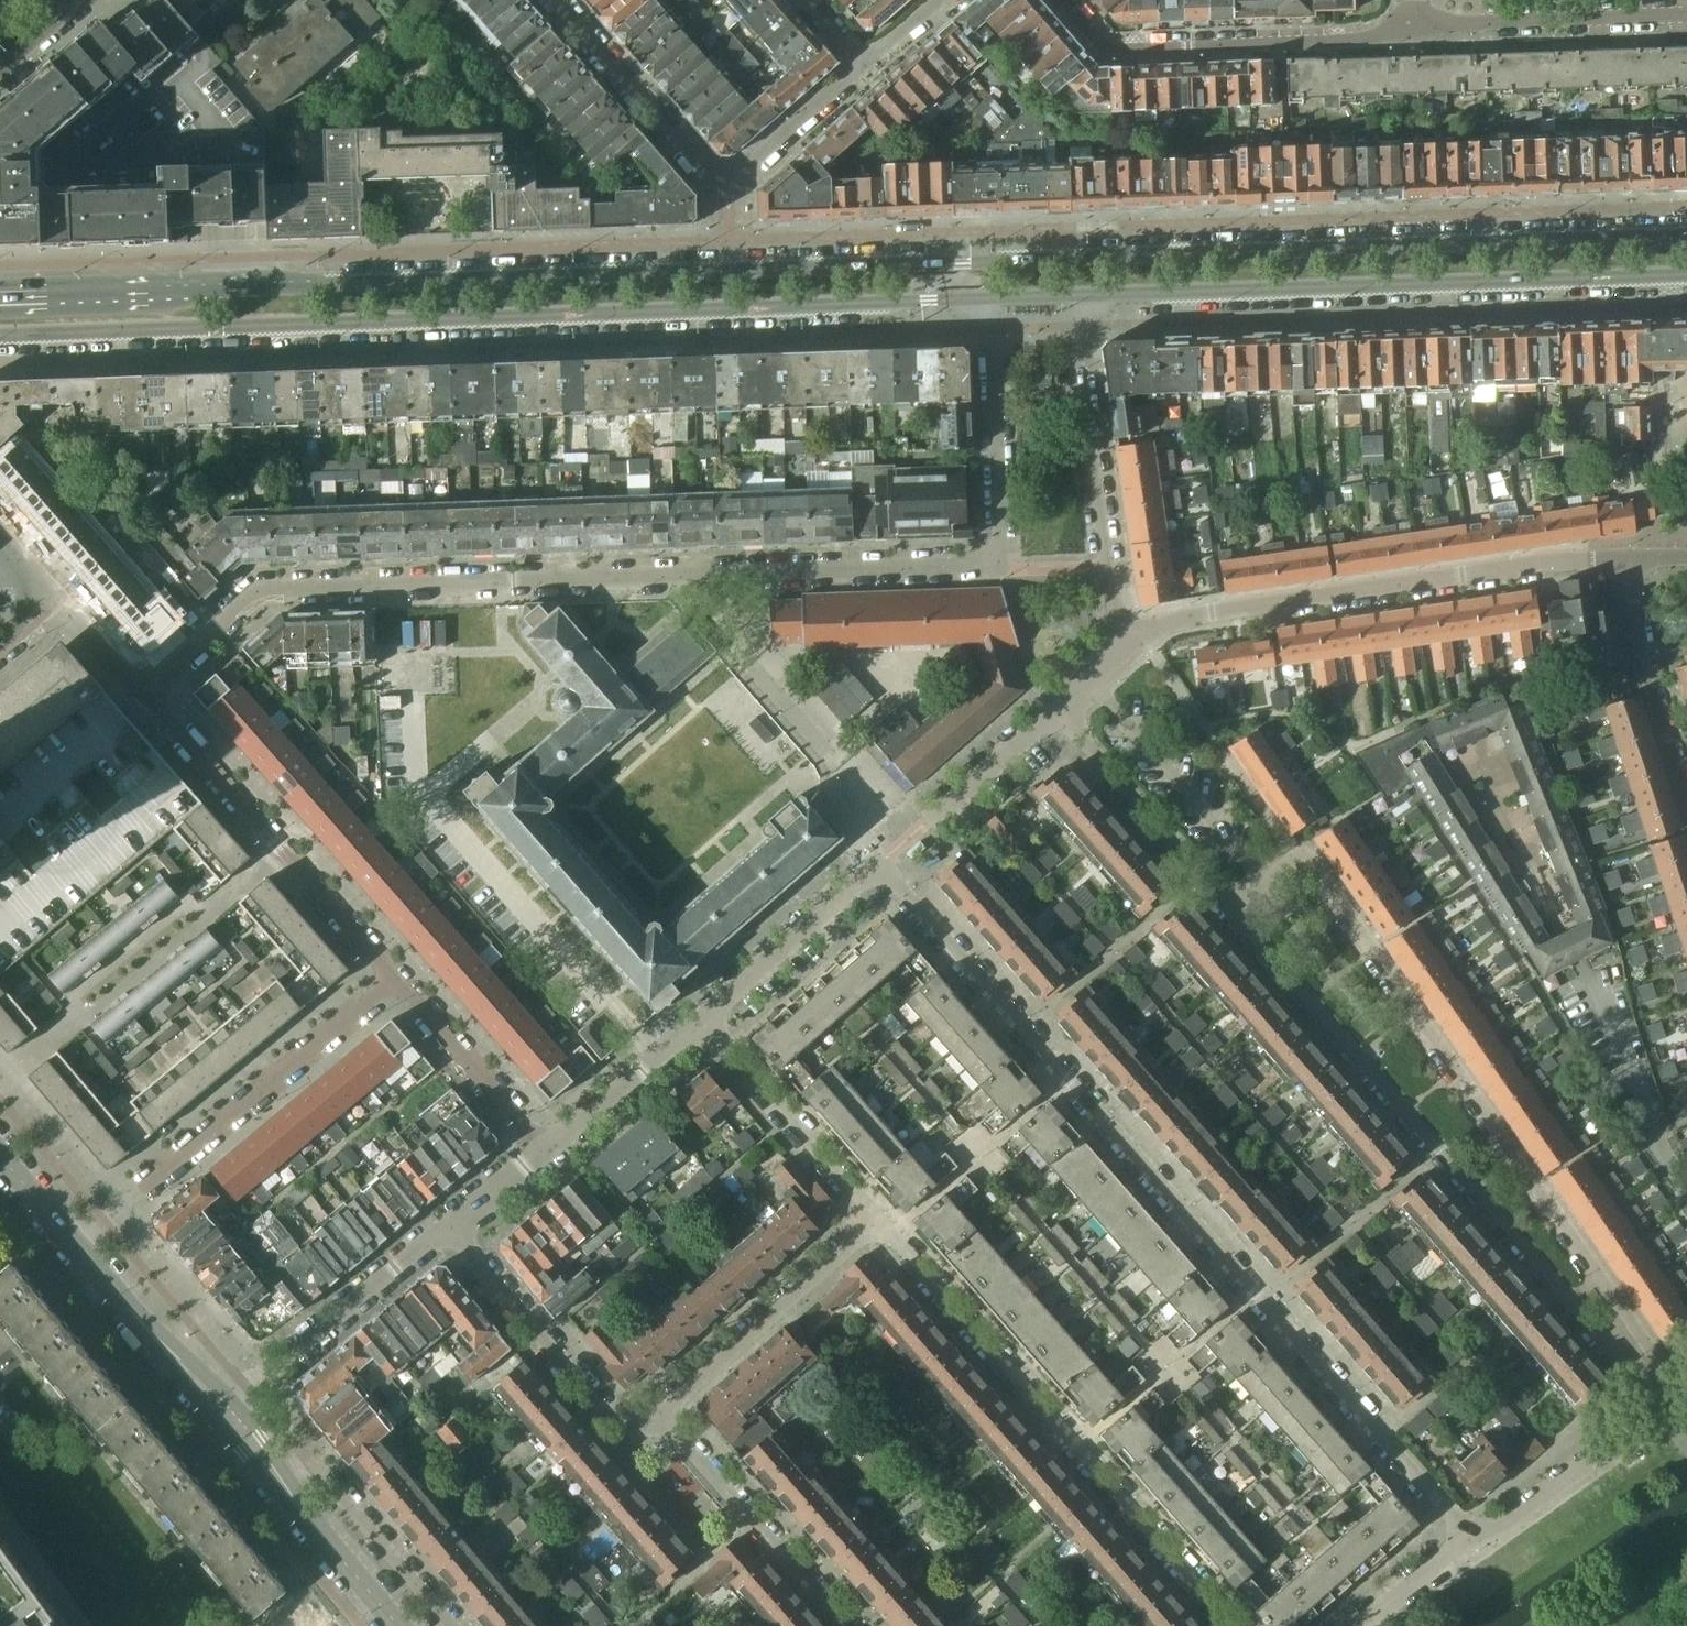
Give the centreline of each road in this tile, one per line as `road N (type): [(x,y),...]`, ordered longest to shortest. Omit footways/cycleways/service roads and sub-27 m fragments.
road 1 (primary): [(1686,235),(0,293)]
road 2 (residential): [(702,1017),(879,865),(1477,1542)]
road 3 (residential): [(990,330),(1000,562),(266,587),(144,692)]
road 4 (primary): [(0,336),(989,302)]
road 5 (residential): [(1682,1386),(1316,870),(1291,865),(1269,883)]
road 6 (residential): [(1234,912),(1656,1406)]
road 7 (primary): [(1073,300),(1686,275)]
road 8 (residential): [(1230,1625),(873,1225)]
road 9 (residential): [(1632,560),(1544,565),(1123,632)]
road 10 (residential): [(867,61),(725,191),(555,0)]
road 11 (residential): [(398,980),(75,1250)]
road 12 (residential): [(398,980),(144,692)]
road 13 (residential): [(1068,0),(1120,50),(1357,40),(1414,23)]
road 14 (residential): [(1123,632),(1073,300)]
road 15 (residential): [(648,1425),(873,1225)]
road 16 (residential): [(219,1416),(449,1227)]
road 17 (residential): [(449,1227),(609,1420),(648,1425)]
road 18 (residential): [(648,1425),(682,1444),(845,1625)]
road 19 (residential): [(450,1625),(319,1469),(251,1449)]
road 20 (residential): [(1414,23),(1686,14)]
road 21 (residential): [(873,1225),(702,1017)]
road 22 (residential): [(1269,883),(1090,683)]
road 23 (residential): [(1058,712),(1234,912)]
road 24 (residential): [(1686,801),(1647,679),(1632,560)]
road 25 (residential): [(400,1625),(251,1449)]
road 26 (residential): [(1656,1406),(1477,1542)]
road 27 (residential): [(542,1148),(398,980)]
road 28 (residential): [(219,1416),(75,1250)]
road 29 (residential): [(542,1148),(702,1017)]
road 30 (residential): [(926,821),(1058,712)]
road 31 (residential): [(1477,1542),(1359,1625)]
road 32 (residential): [(144,692),(52,603)]
road 33 (residential): [(449,1227),(542,1148)]

